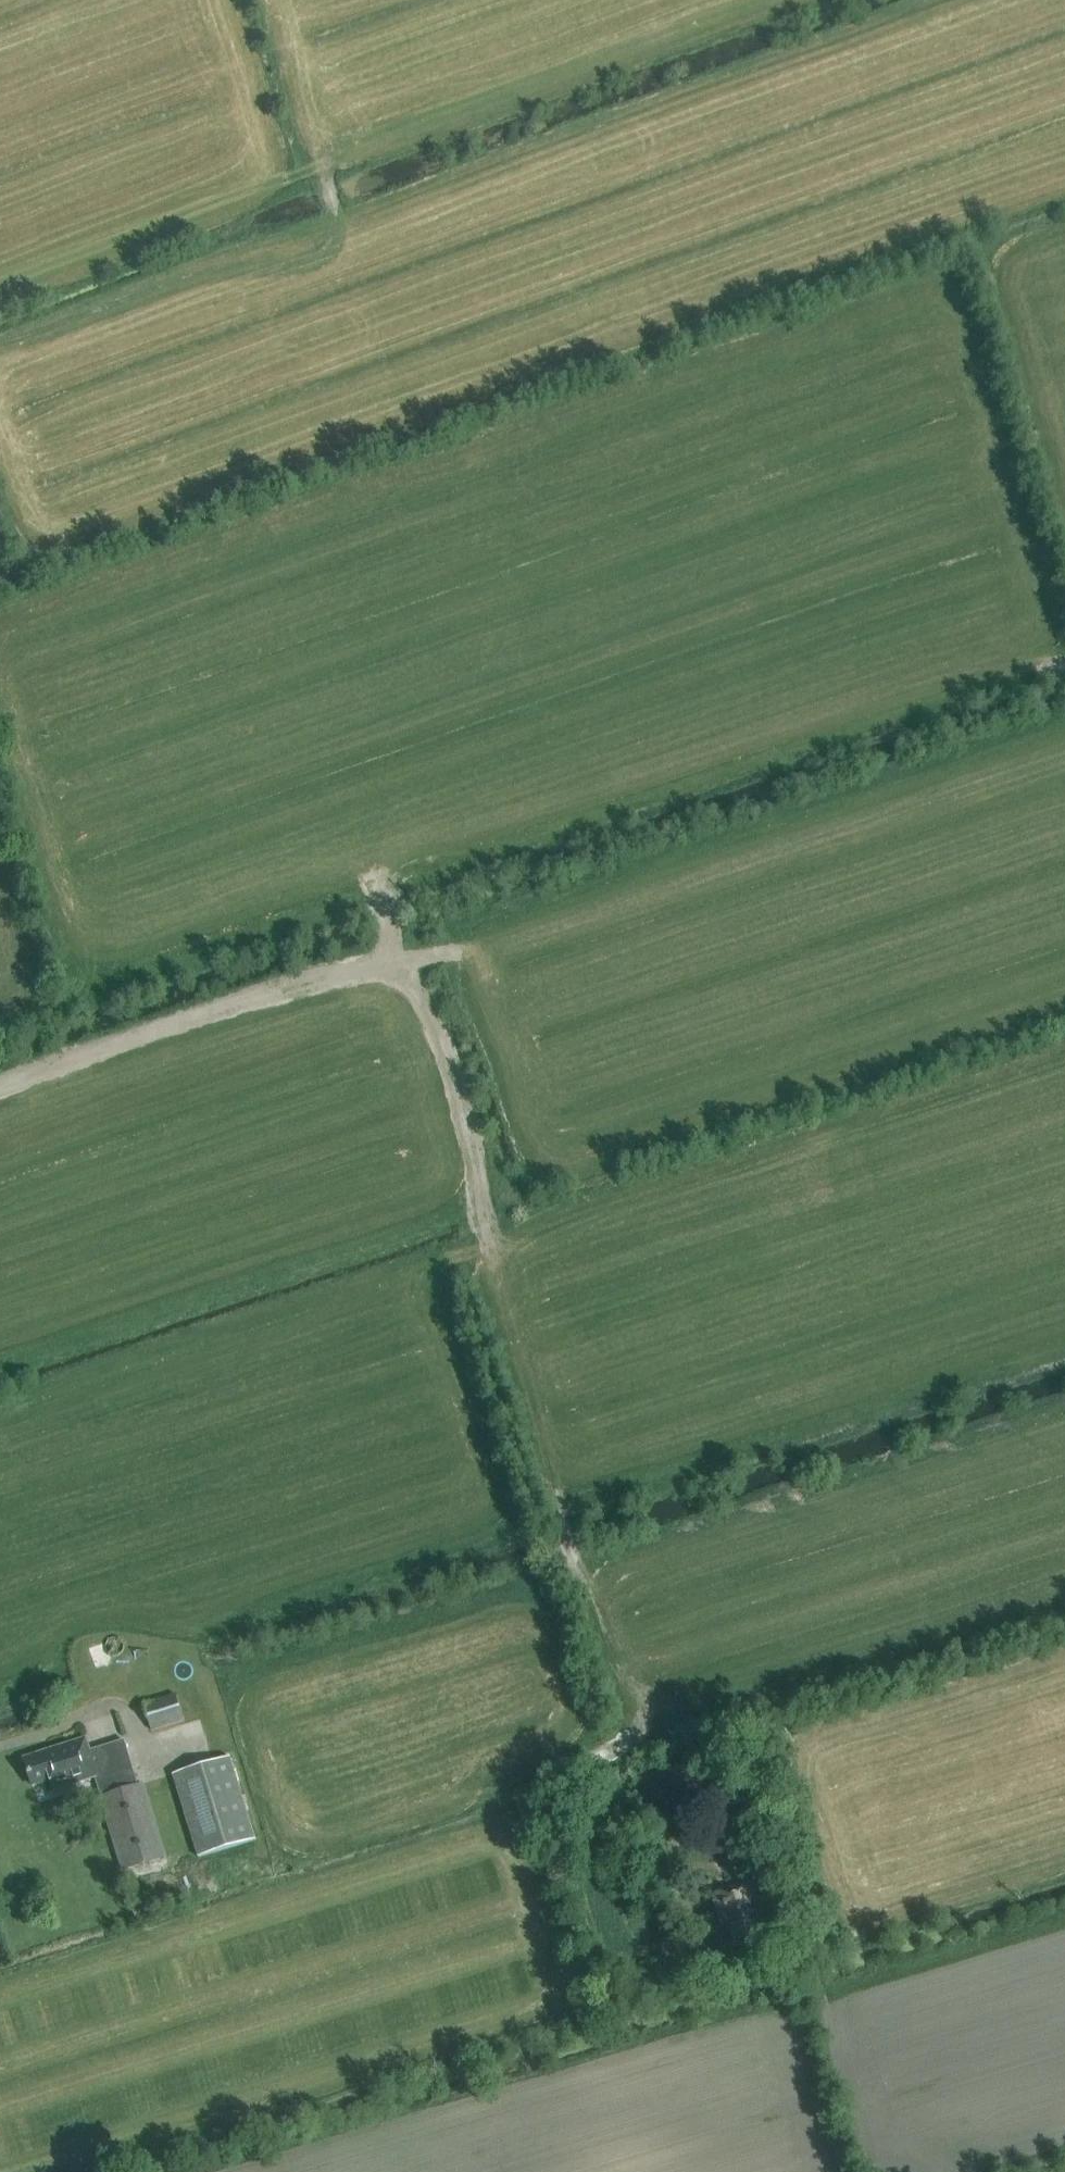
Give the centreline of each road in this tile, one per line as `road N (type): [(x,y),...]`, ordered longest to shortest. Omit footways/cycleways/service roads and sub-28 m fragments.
road 1 (track): [(123,2171),(288,2123),(653,1991),(688,1969),(702,1923)]

